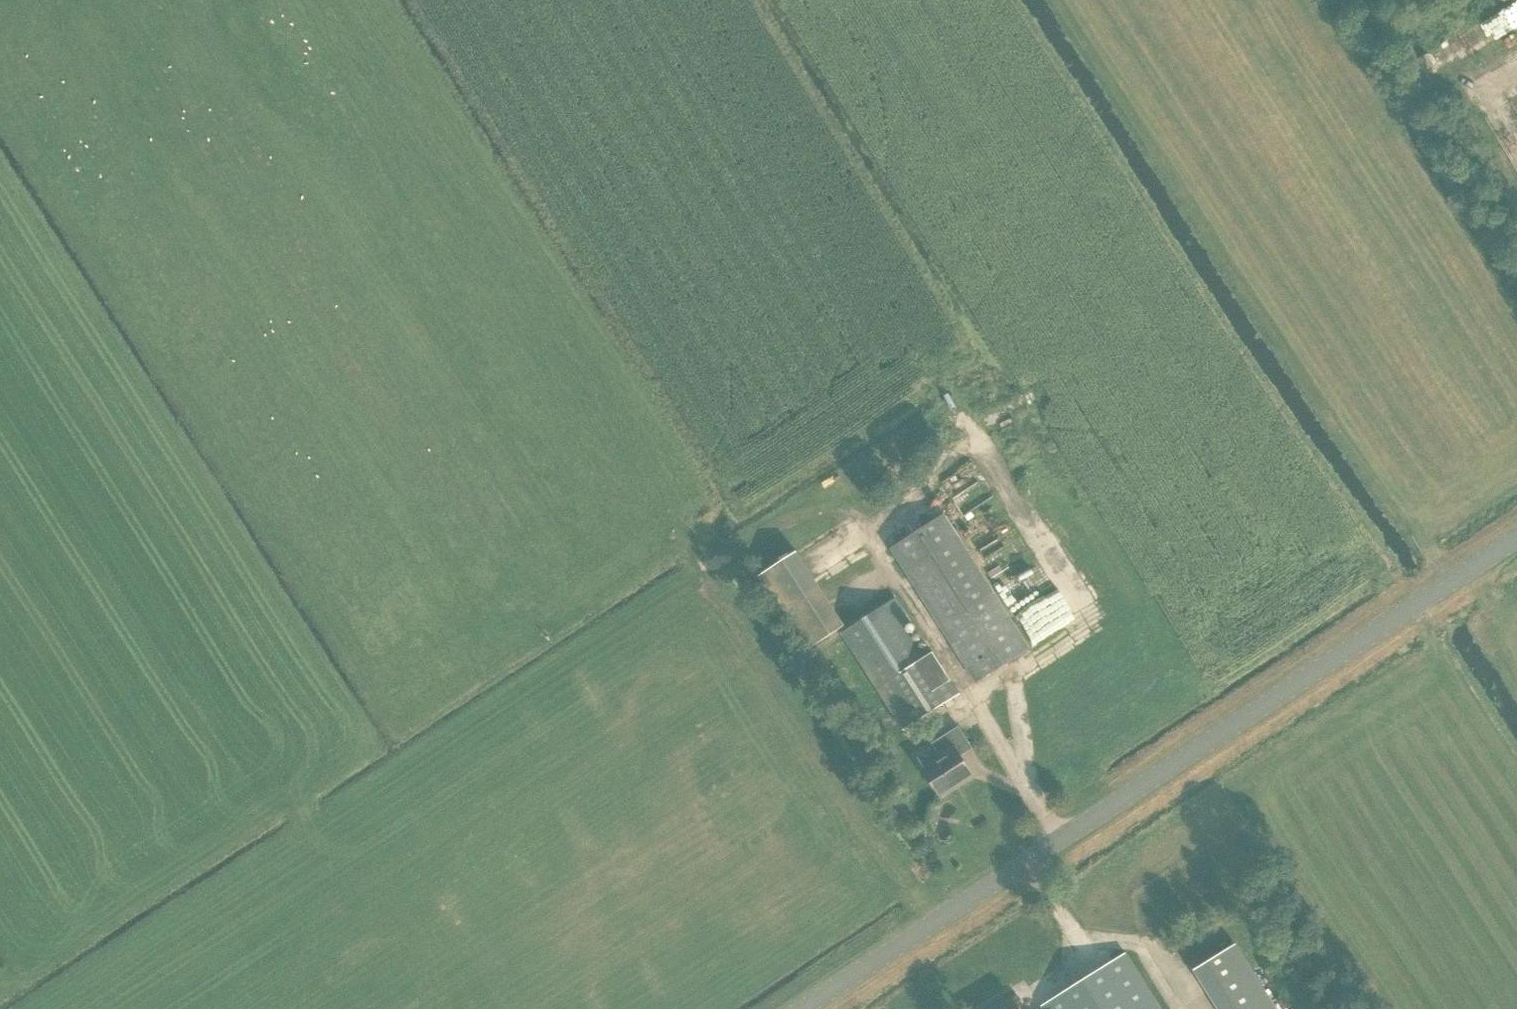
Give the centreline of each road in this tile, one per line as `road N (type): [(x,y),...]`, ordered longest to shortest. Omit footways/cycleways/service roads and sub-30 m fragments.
road 1 (tertiary): [(807,1008),(1516,540)]

